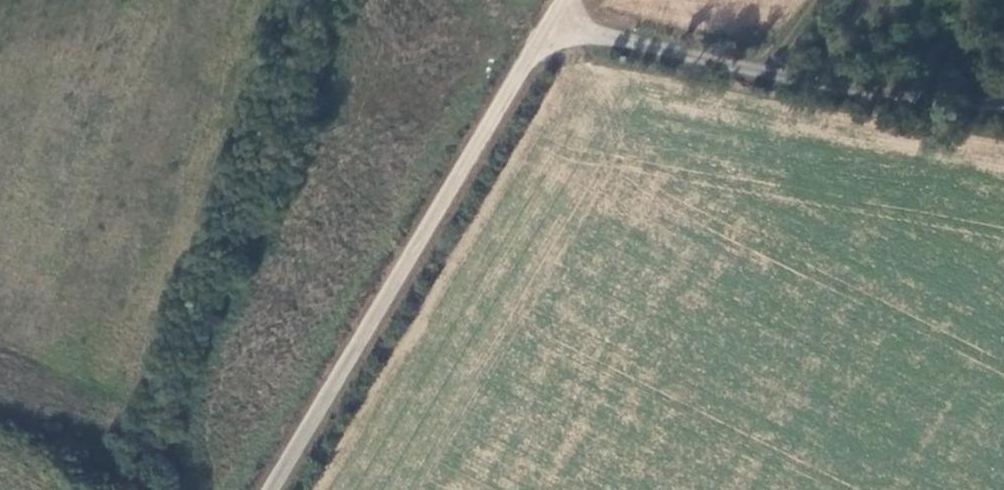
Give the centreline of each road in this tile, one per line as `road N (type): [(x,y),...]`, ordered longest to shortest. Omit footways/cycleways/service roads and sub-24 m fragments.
road 1 (unclassified): [(273,489),(554,27)]
road 2 (unclassified): [(554,27),(824,83),(945,104),(1003,105)]

